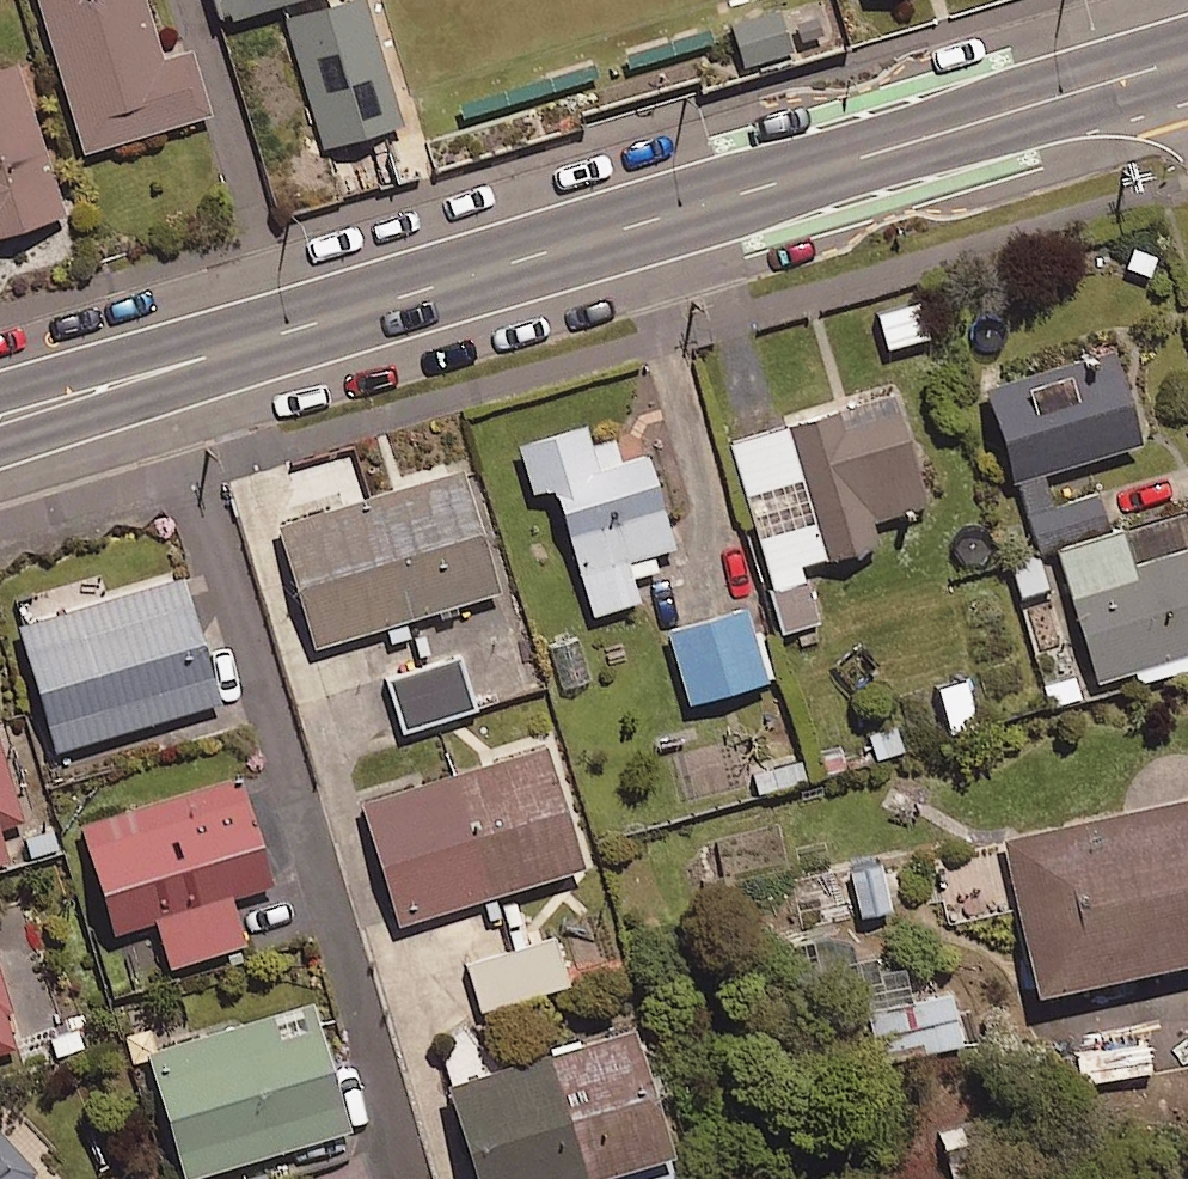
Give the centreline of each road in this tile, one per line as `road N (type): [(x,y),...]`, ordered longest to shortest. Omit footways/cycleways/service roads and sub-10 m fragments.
road 1 (secondary): [(0,416),(1187,57)]

